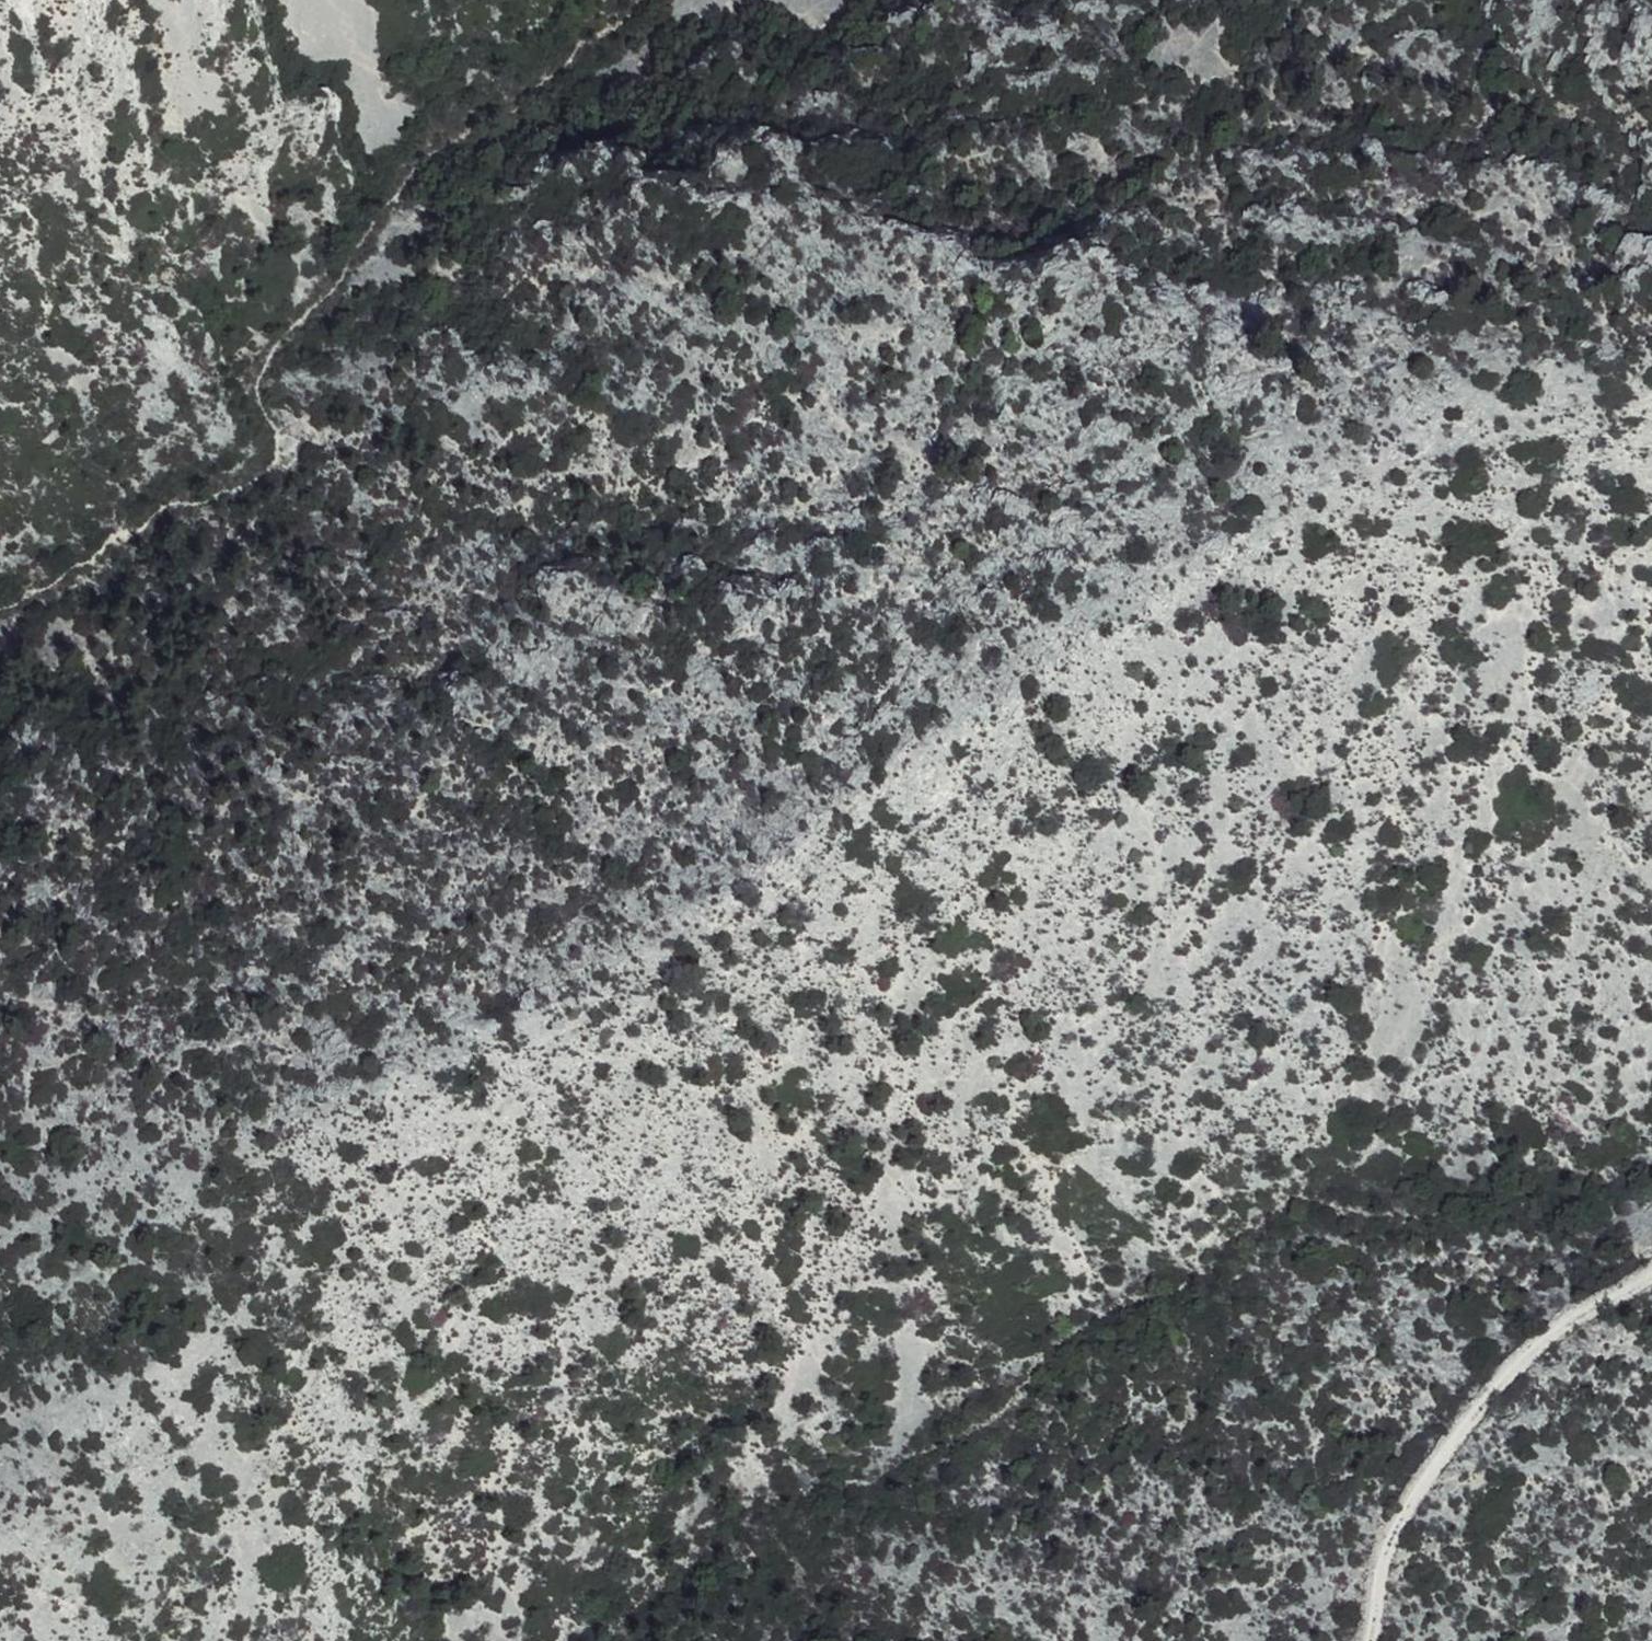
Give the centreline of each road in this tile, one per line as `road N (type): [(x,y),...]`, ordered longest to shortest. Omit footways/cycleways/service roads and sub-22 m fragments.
road 1 (track): [(1651,1276),(1507,1375),(1407,1501),(1361,1640)]

